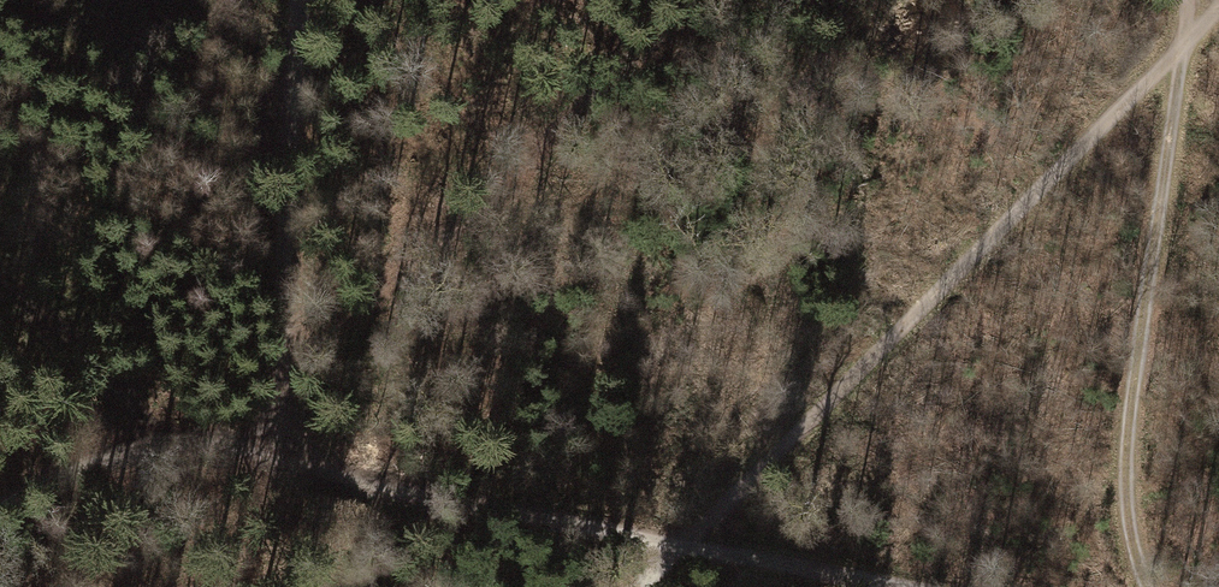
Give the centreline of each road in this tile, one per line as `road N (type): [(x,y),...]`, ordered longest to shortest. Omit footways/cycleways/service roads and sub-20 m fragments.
road 1 (track): [(0,513),(143,442),(278,448),(374,485),(900,586)]
road 2 (track): [(1218,12),(640,586)]
road 3 (track): [(1186,0),(1123,504),(1145,586)]
road 4 (track): [(278,448),(301,0)]
road 5 (track): [(143,442),(58,310),(0,266)]

